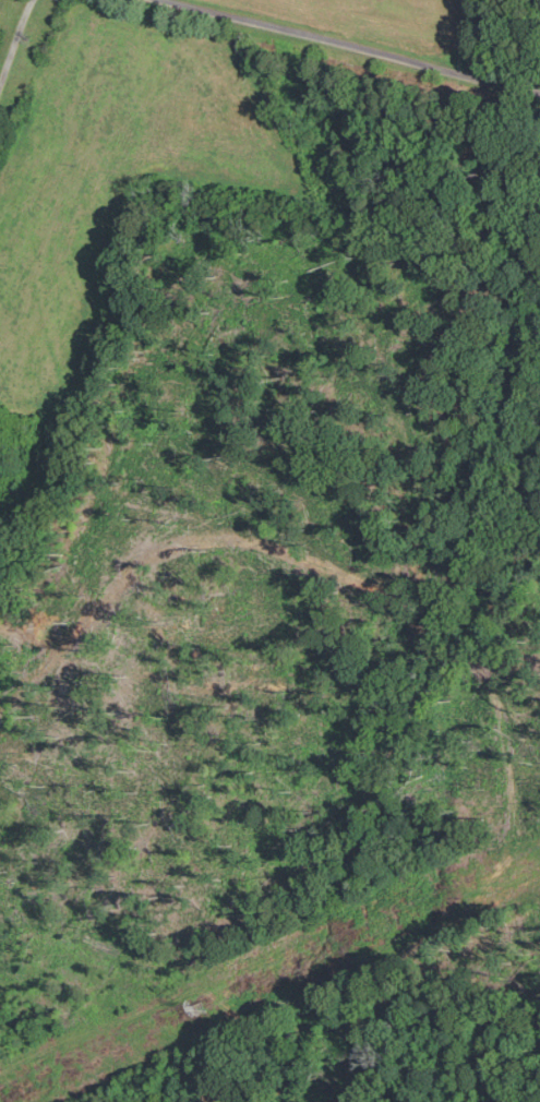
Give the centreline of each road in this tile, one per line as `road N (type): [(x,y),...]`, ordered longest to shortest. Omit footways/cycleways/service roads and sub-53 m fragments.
road 1 (residential): [(160,0),(539,90)]

